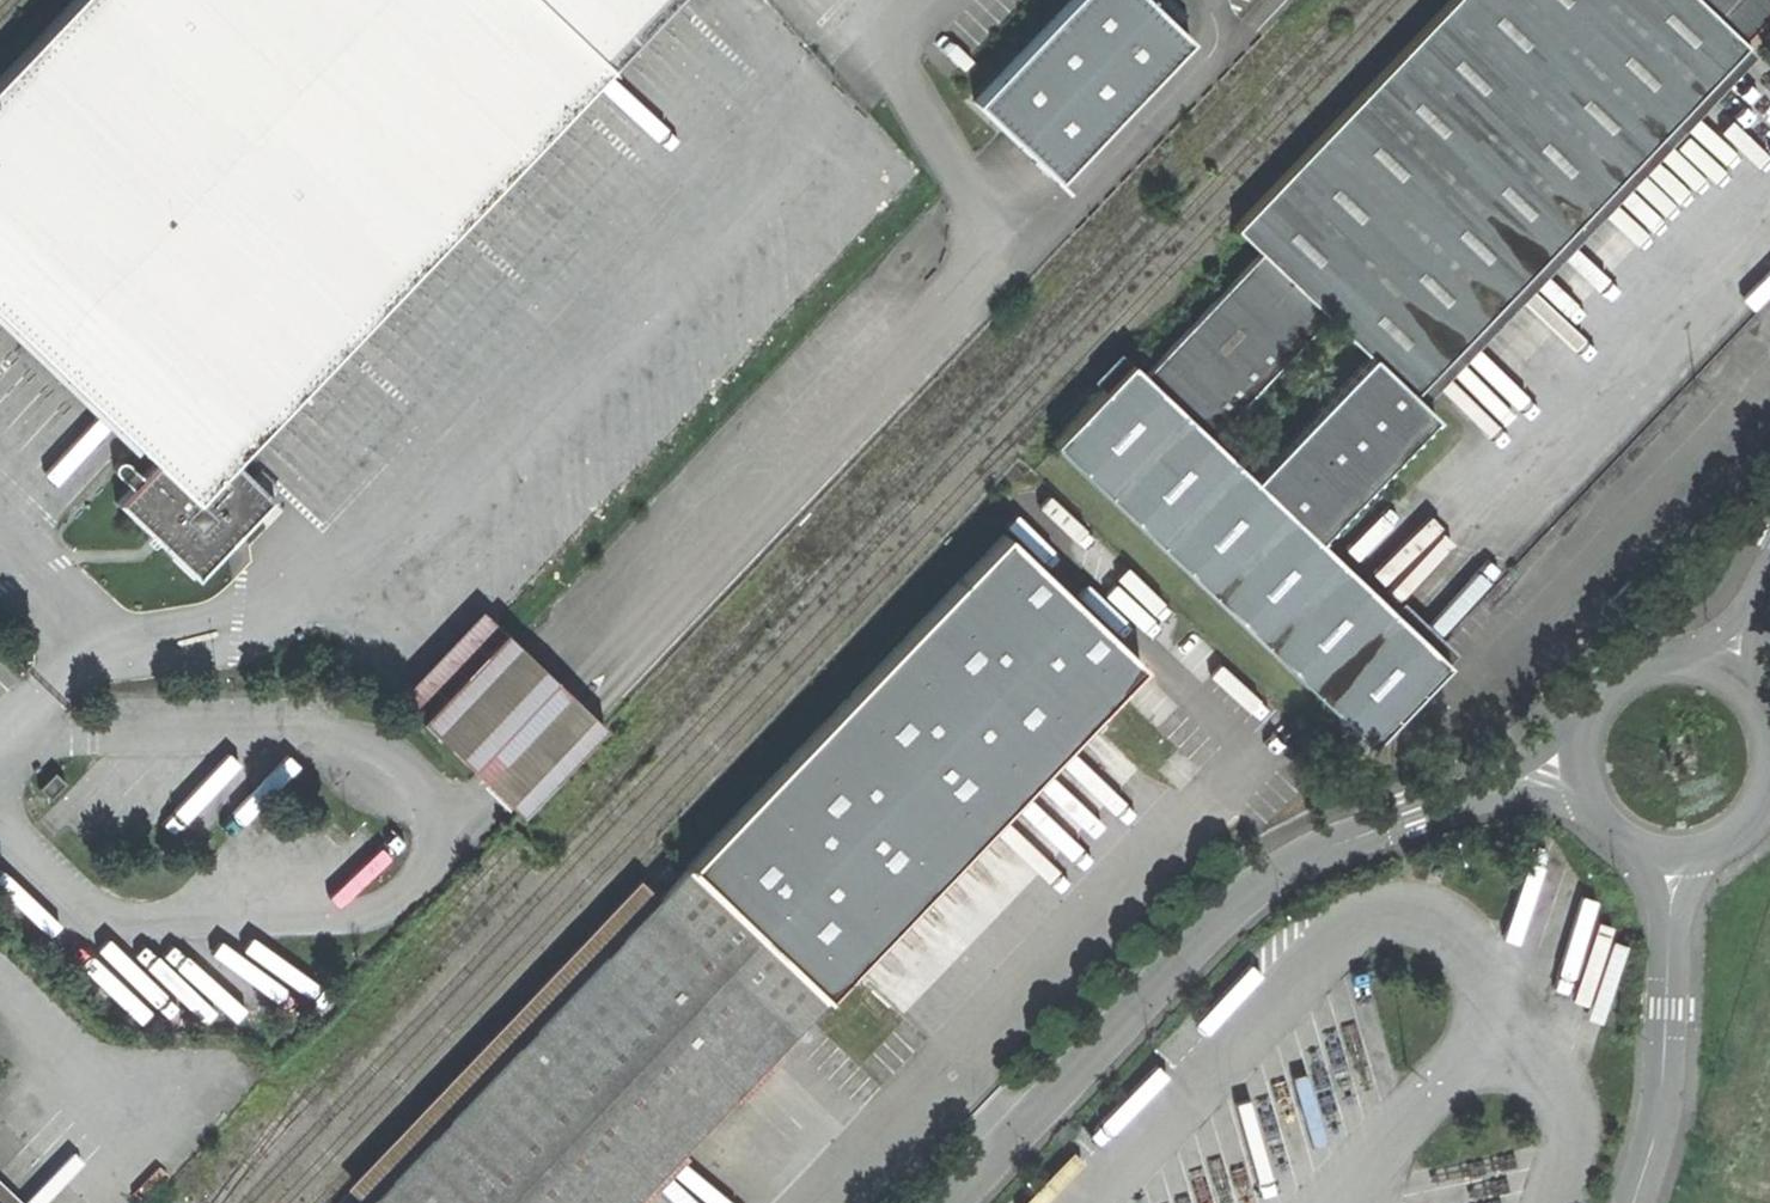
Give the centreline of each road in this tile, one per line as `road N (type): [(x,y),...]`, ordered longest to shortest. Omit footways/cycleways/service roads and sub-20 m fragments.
road 1 (unclassified): [(952,1202),(1237,904),(1299,862),(1394,825),(1581,774)]
road 2 (unclassified): [(1685,858),(1670,897),(1668,1038),(1656,1116),(1630,1202)]
road 3 (unclassified): [(1724,672),(1690,662),(1654,664),(1621,679),(1596,705),(1582,738),(1581,774)]
road 4 (unclassified): [(1581,774),(1593,808),(1617,836),(1649,853),(1685,858)]

